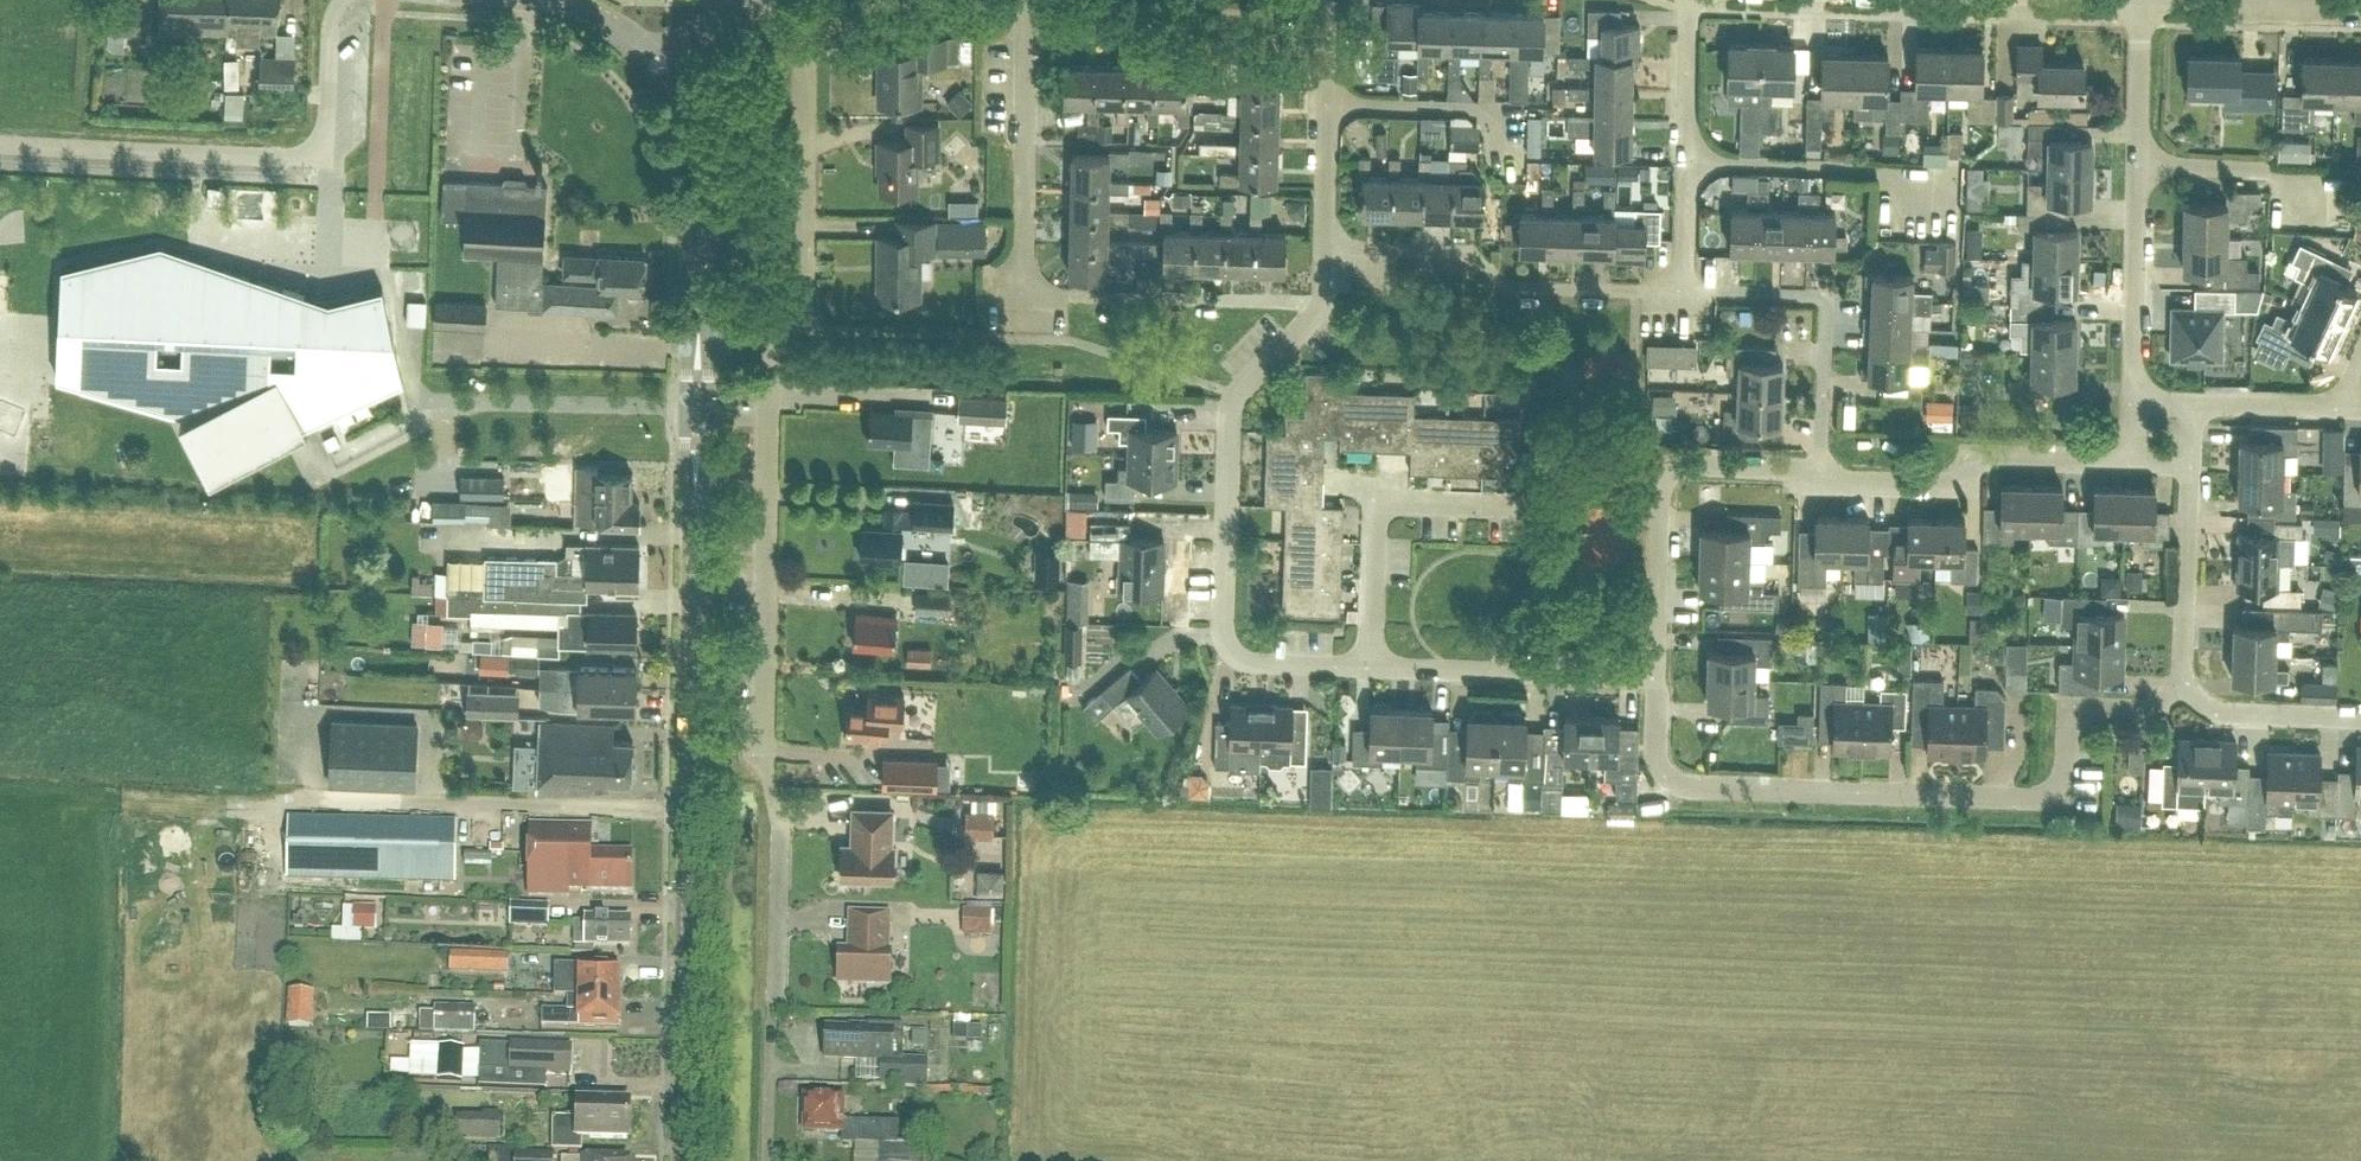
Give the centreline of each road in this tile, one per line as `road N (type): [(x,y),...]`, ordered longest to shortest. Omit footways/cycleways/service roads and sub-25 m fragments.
road 1 (residential): [(2181,684),(2148,707),(2068,708),(2062,799),(1685,786),(1664,773),(1655,749),(1652,676)]
road 2 (residential): [(1369,667),(1258,663),(1230,651),(1224,625),(1231,402),(1322,300),(1325,248)]
road 3 (residential): [(0,144),(305,153),(325,137),(331,20),(342,0)]
road 4 (tertiary): [(687,1160),(692,738)]
road 5 (residential): [(764,741),(775,327)]
road 6 (tertiary): [(692,738),(697,338)]
road 7 (residential): [(2132,399),(2141,0)]
road 8 (residential): [(1680,286),(1508,285),(1472,252),(1325,248)]
road 9 (residential): [(1652,676),(1663,485),(1672,469),(1775,467),(1820,480)]
road 10 (residential): [(775,327),(792,319),(802,286),(807,67),(763,0)]
road 11 (residential): [(1820,480),(1824,295),(1680,286)]
road 12 (residential): [(2130,462),(1980,459),(1957,484),(1820,480)]
road 13 (residential): [(1026,297),(1027,0)]
road 14 (residential): [(1369,667),(1378,501),(1505,505)]
road 15 (tertiary): [(697,338),(691,132),(655,60)]
road 16 (residential): [(1680,286),(1690,0)]
road 17 (residential): [(1652,676),(1369,667)]
road 18 (residential): [(774,1009),(781,831),(764,741)]
road 19 (residential): [(1325,248),(1328,0)]
road 20 (residential): [(2181,684),(2189,463)]
road 21 (residential): [(2360,718),(2226,713),(2181,684)]
road 22 (residential): [(2334,406),(2190,401)]
road 23 (residential): [(768,1160),(772,1029)]

